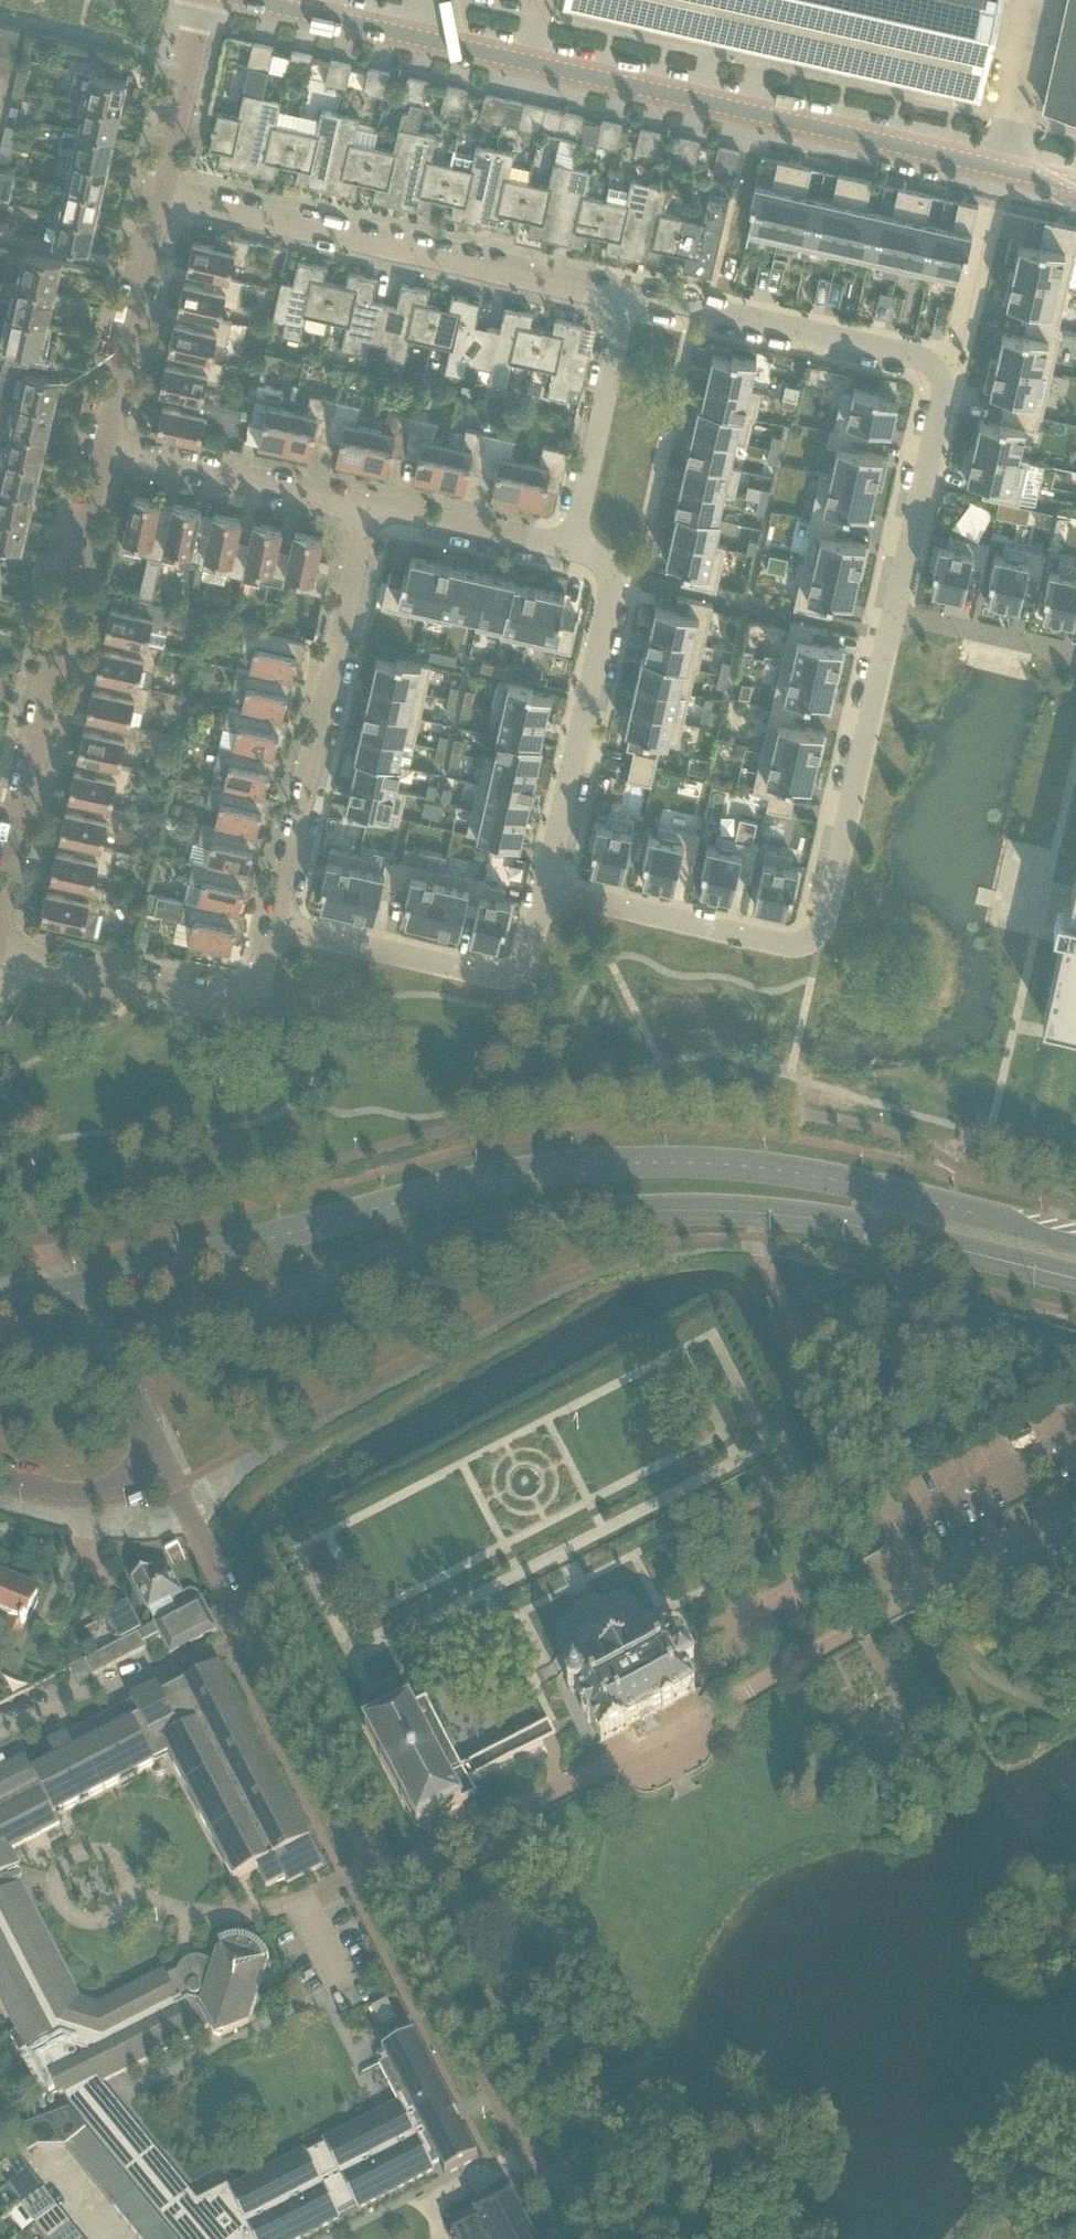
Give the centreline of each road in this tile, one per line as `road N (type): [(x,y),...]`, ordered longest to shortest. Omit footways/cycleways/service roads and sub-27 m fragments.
road 1 (secondary): [(1075,1243),(814,1175),(700,1163),(589,1166),(460,1186),(81,1290)]
road 2 (secondary): [(111,1351),(506,1225),(577,1211),(724,1205),(855,1224),(1075,1278)]
road 3 (tertiary): [(1075,185),(239,0)]
road 4 (residential): [(545,892),(788,946),(809,941),(824,922),(894,614)]
road 5 (residential): [(626,301),(161,194)]
road 6 (residential): [(0,904),(104,445)]
road 7 (residential): [(276,929),(367,505)]
road 8 (residential): [(545,892),(610,591),(608,571),(594,557),(571,551)]
road 9 (residential): [(276,929),(503,980),(528,966),(545,892)]
road 10 (unclassified): [(0,1473),(82,1492),(174,1486),(111,1351)]
road 11 (residential): [(937,371),(921,359),(654,297),(626,301)]
road 12 (residential): [(104,445),(367,505)]
road 13 (residential): [(258,992),(226,999),(0,951)]
road 14 (residential): [(104,445),(161,194)]
road 15 (residential): [(571,551),(626,301)]
road 16 (residential): [(894,614),(945,395),(937,371)]
road 17 (residential): [(367,505),(571,551)]
road 18 (residential): [(161,194),(205,0)]
road 19 (residential): [(894,614),(1075,655)]
road 20 (residential): [(937,371),(967,322),(993,209)]

